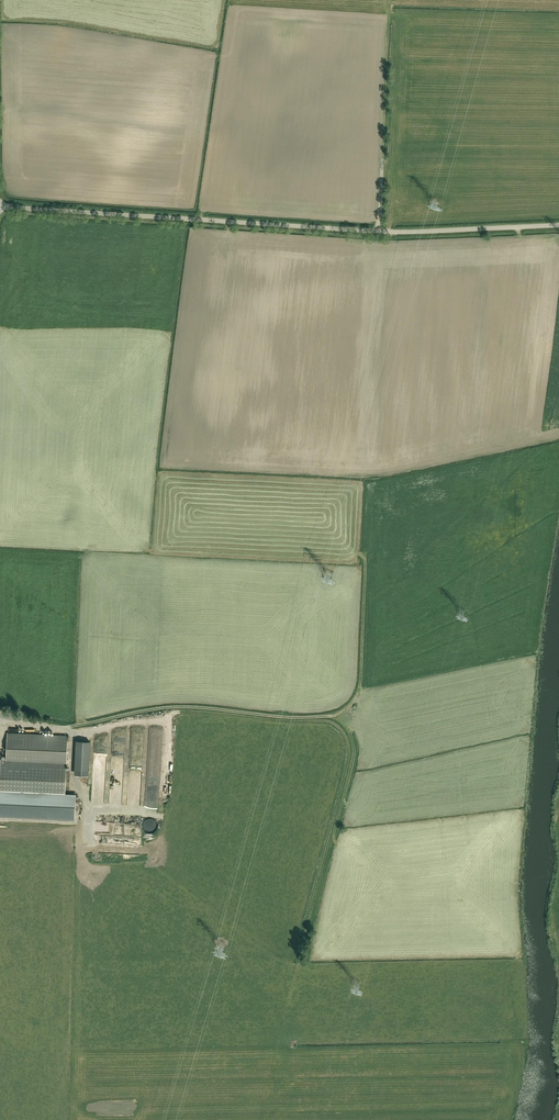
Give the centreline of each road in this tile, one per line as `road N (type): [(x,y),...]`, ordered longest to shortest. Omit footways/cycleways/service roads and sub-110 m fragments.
road 1 (unclassified): [(558,225),(389,232),(0,207)]

